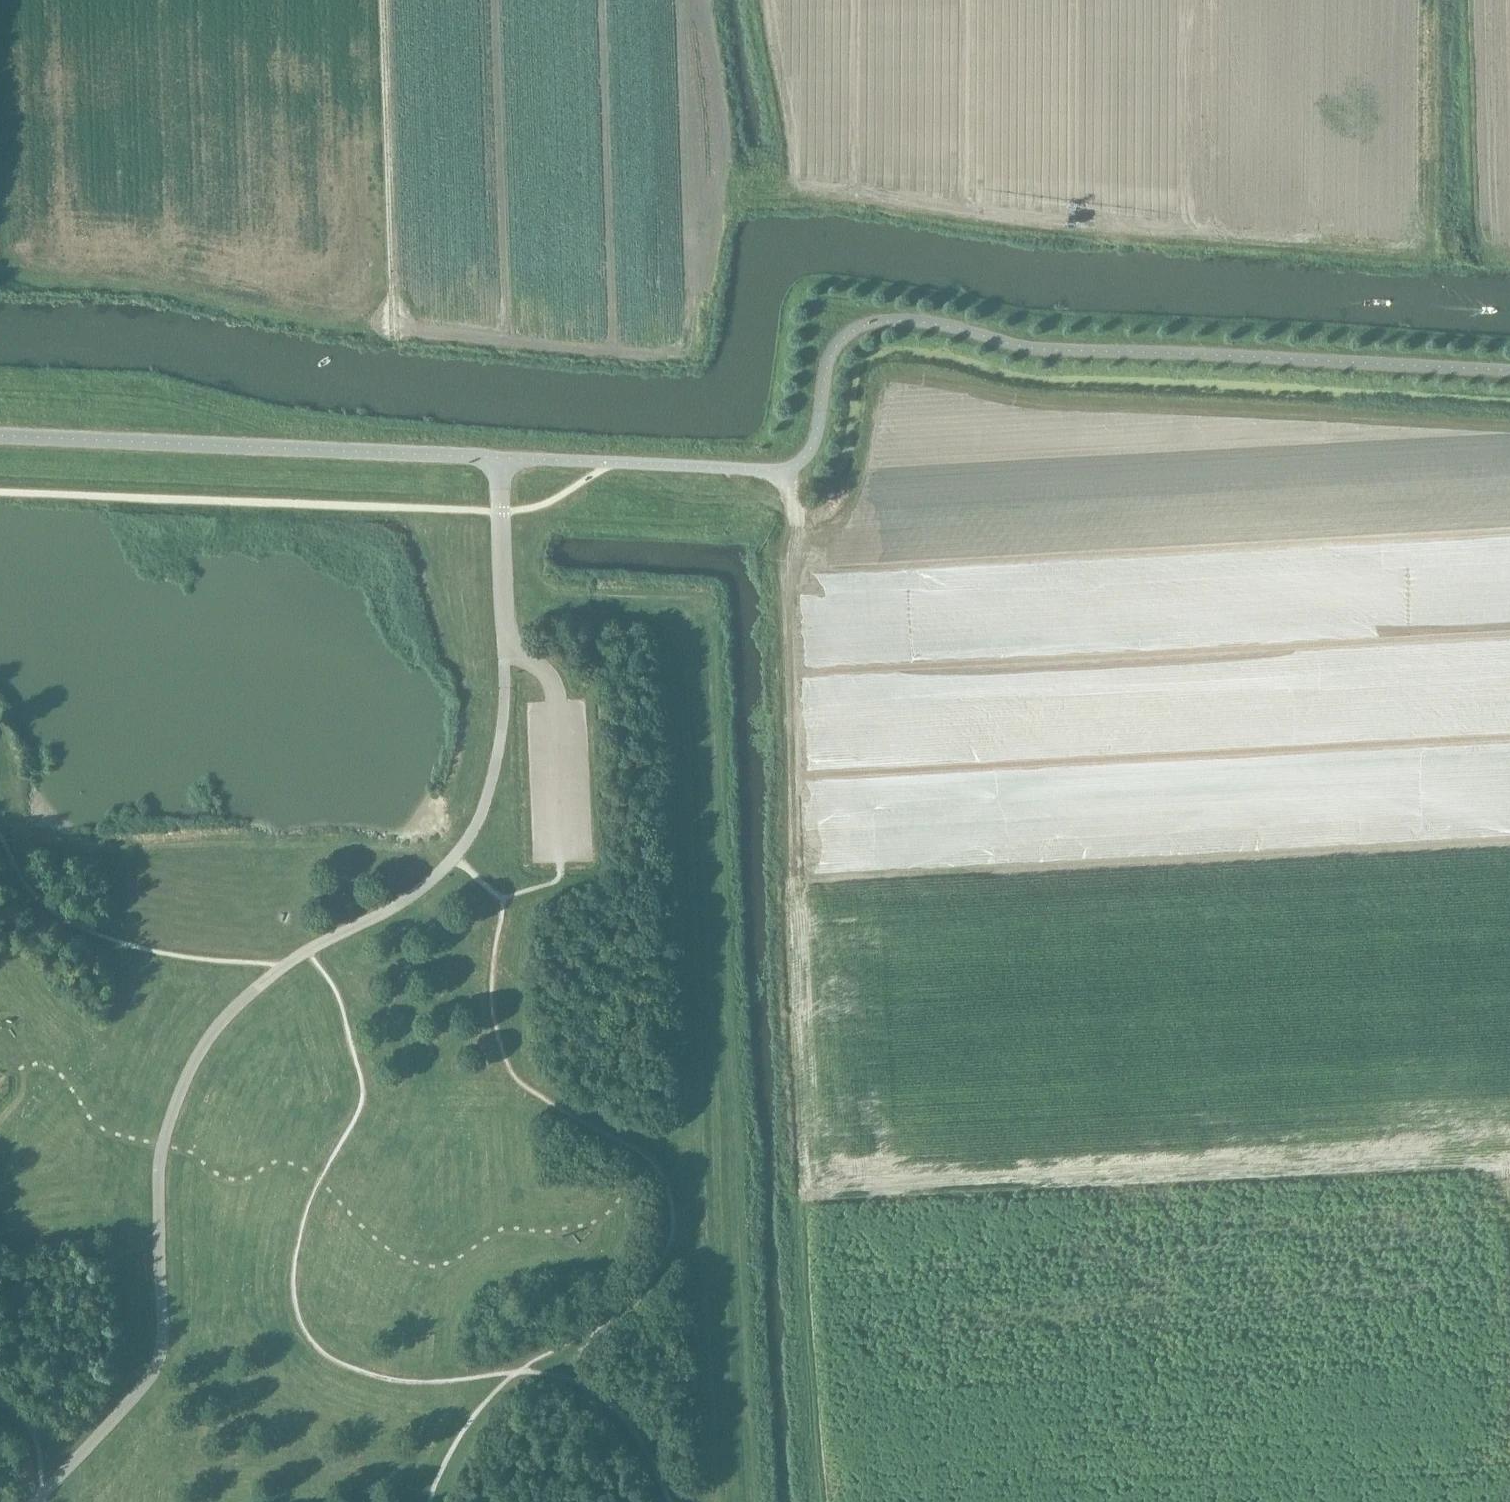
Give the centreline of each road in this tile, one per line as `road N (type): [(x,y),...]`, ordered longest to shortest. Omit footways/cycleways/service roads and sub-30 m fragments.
road 1 (unclassified): [(499,458),(0,436)]
road 2 (unclassified): [(784,470),(499,458)]
road 3 (unclassified): [(505,644),(499,458)]

